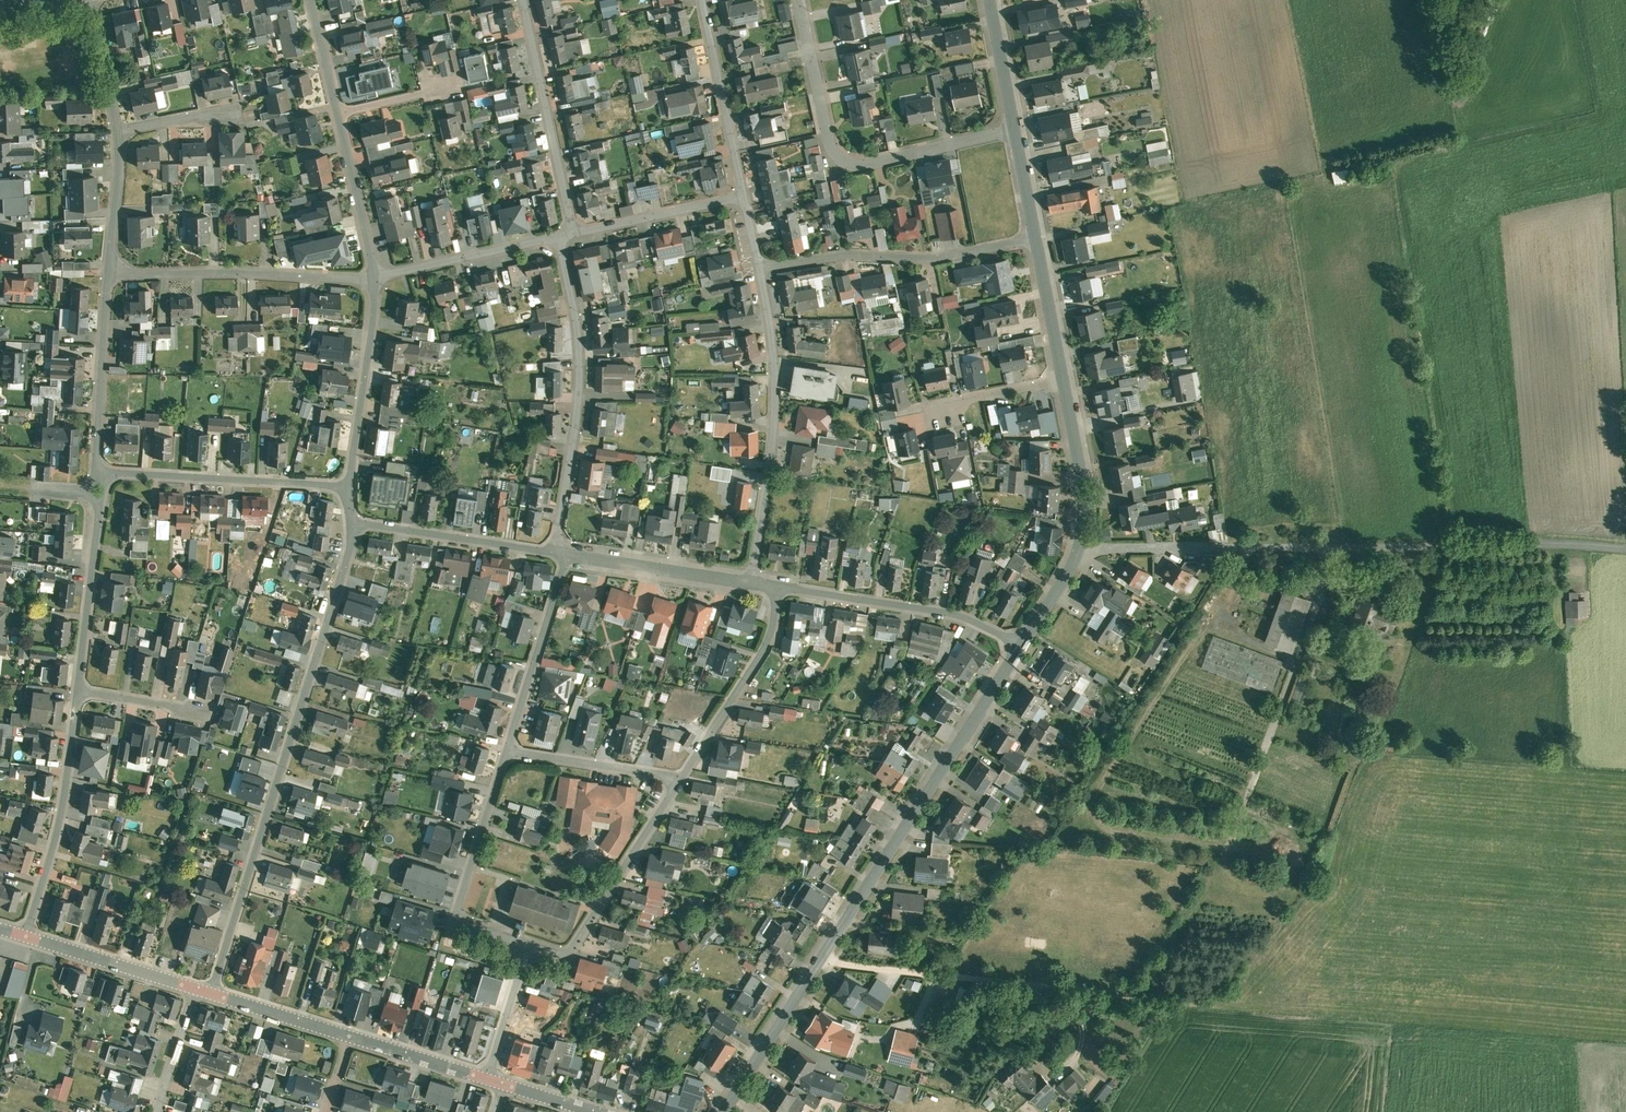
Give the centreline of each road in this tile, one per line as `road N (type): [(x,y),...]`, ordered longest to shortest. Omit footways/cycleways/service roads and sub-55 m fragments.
road 1 (residential): [(1022,647),(726,1111)]
road 2 (residential): [(352,522),(343,576),(212,994)]
road 3 (residential): [(800,0),(828,142),(837,152),(870,163),(1017,131)]
road 4 (residential): [(558,237),(581,379),(556,552)]
road 5 (residential): [(758,268),(774,393),(753,583)]
road 6 (residential): [(758,268),(845,254),(934,259),(1037,237)]
road 7 (residential): [(1082,548),(1355,547)]
road 8 (residential): [(110,273),(373,277)]
road 9 (residential): [(778,587),(971,617),(1022,647)]
road 10 (residential): [(96,471),(349,486)]
road 11 (residential): [(526,947),(569,952),(683,778)]
road 12 (residential): [(77,691),(57,831),(27,936)]
road 13 (residential): [(510,750),(458,918),(526,947)]
road 14 (residential): [(521,0),(572,234)]
road 15 (residential): [(96,471),(77,691)]
road 16 (residential): [(683,778),(769,643),(778,587)]
road 17 (residential): [(373,277),(349,486)]
road 18 (residential): [(352,522),(556,552)]
road 19 (residential): [(567,554),(510,750)]
road 20 (residential): [(702,0),(744,197)]
road 21 (residential): [(110,273),(96,471)]
road 22 (residential): [(373,277),(558,237)]
road 23 (residential): [(567,554),(753,583)]
road 24 (residential): [(572,234),(744,197)]
road 25 (residential): [(510,750),(683,778)]
road 26 (residential): [(27,936),(194,988)]
road 27 (residential): [(1066,380),(1089,511),(1082,548)]
road 28 (residential): [(337,113),(373,277)]
road 29 (residential): [(346,1035),(489,1080)]
road 30 (residential): [(1037,237),(1066,380)]
road 31 (residential): [(1066,380),(951,402),(934,419)]
road 32 (residential): [(118,133),(110,273)]
road 33 (residential): [(212,994),(346,1035)]
road 34 (residential): [(526,947),(489,1080)]
road 35 (residential): [(90,0),(118,133)]
road 36 (residential): [(991,0),(1017,131)]
road 37 (residential): [(194,988),(155,1111)]

